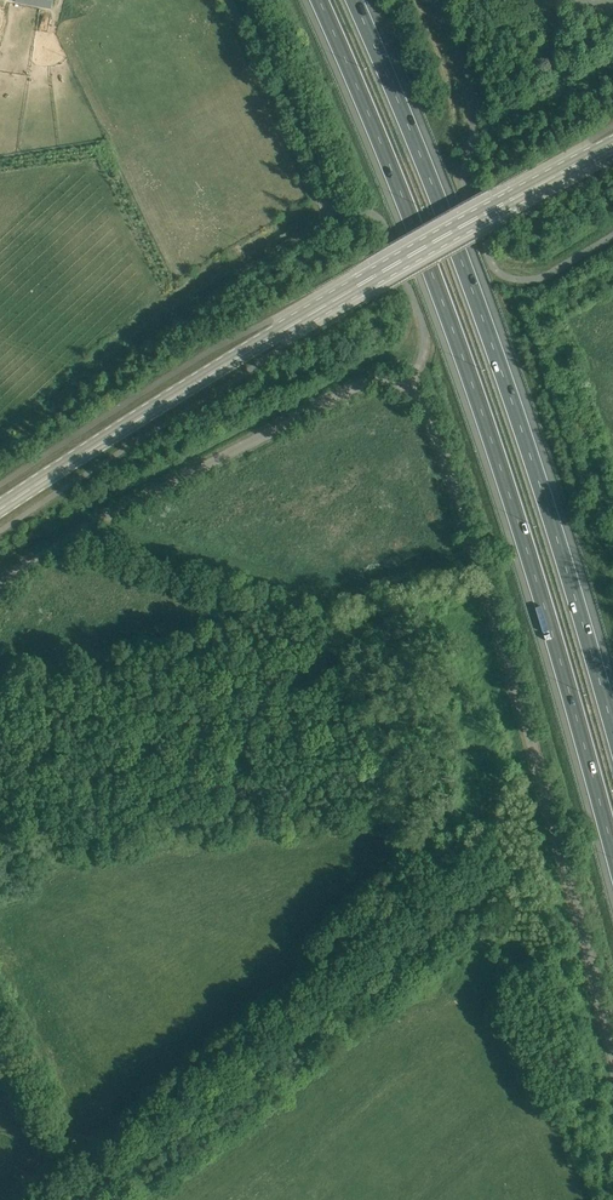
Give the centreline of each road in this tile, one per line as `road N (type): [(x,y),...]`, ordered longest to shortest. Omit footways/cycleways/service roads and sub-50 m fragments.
road 1 (motorway): [(318,0),(412,216),(500,459),(612,871)]
road 2 (motorway): [(612,734),(529,439),(442,199),(356,0)]
road 3 (unclassified): [(415,386),(447,431),(612,1011)]
road 4 (tertiary): [(0,511),(86,451),(495,209)]
road 5 (unclassified): [(0,581),(57,536),(304,405),(373,378),(415,386)]
road 6 (unclassified): [(436,0),(466,91),(462,194),(498,270),(513,278),(548,274),(612,233)]
road 7 (track): [(101,361),(328,200)]
road 8 (unclassified): [(415,386),(421,332),(387,238),(363,208),(328,200)]
road 9 (tertiary): [(612,143),(495,209)]

